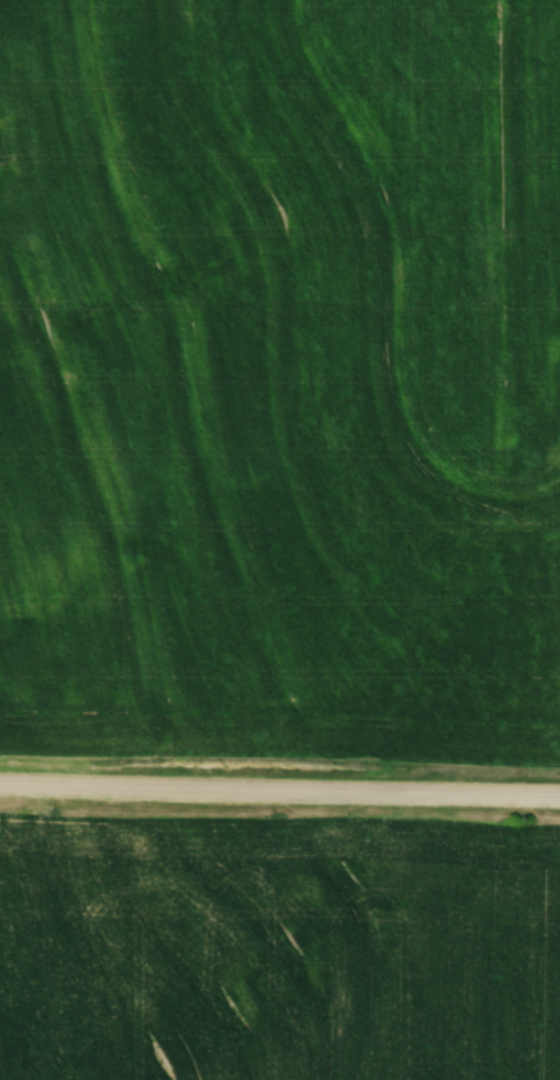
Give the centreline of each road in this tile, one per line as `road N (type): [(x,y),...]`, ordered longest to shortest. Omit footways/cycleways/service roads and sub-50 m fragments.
road 1 (tertiary): [(559,798),(0,786)]

